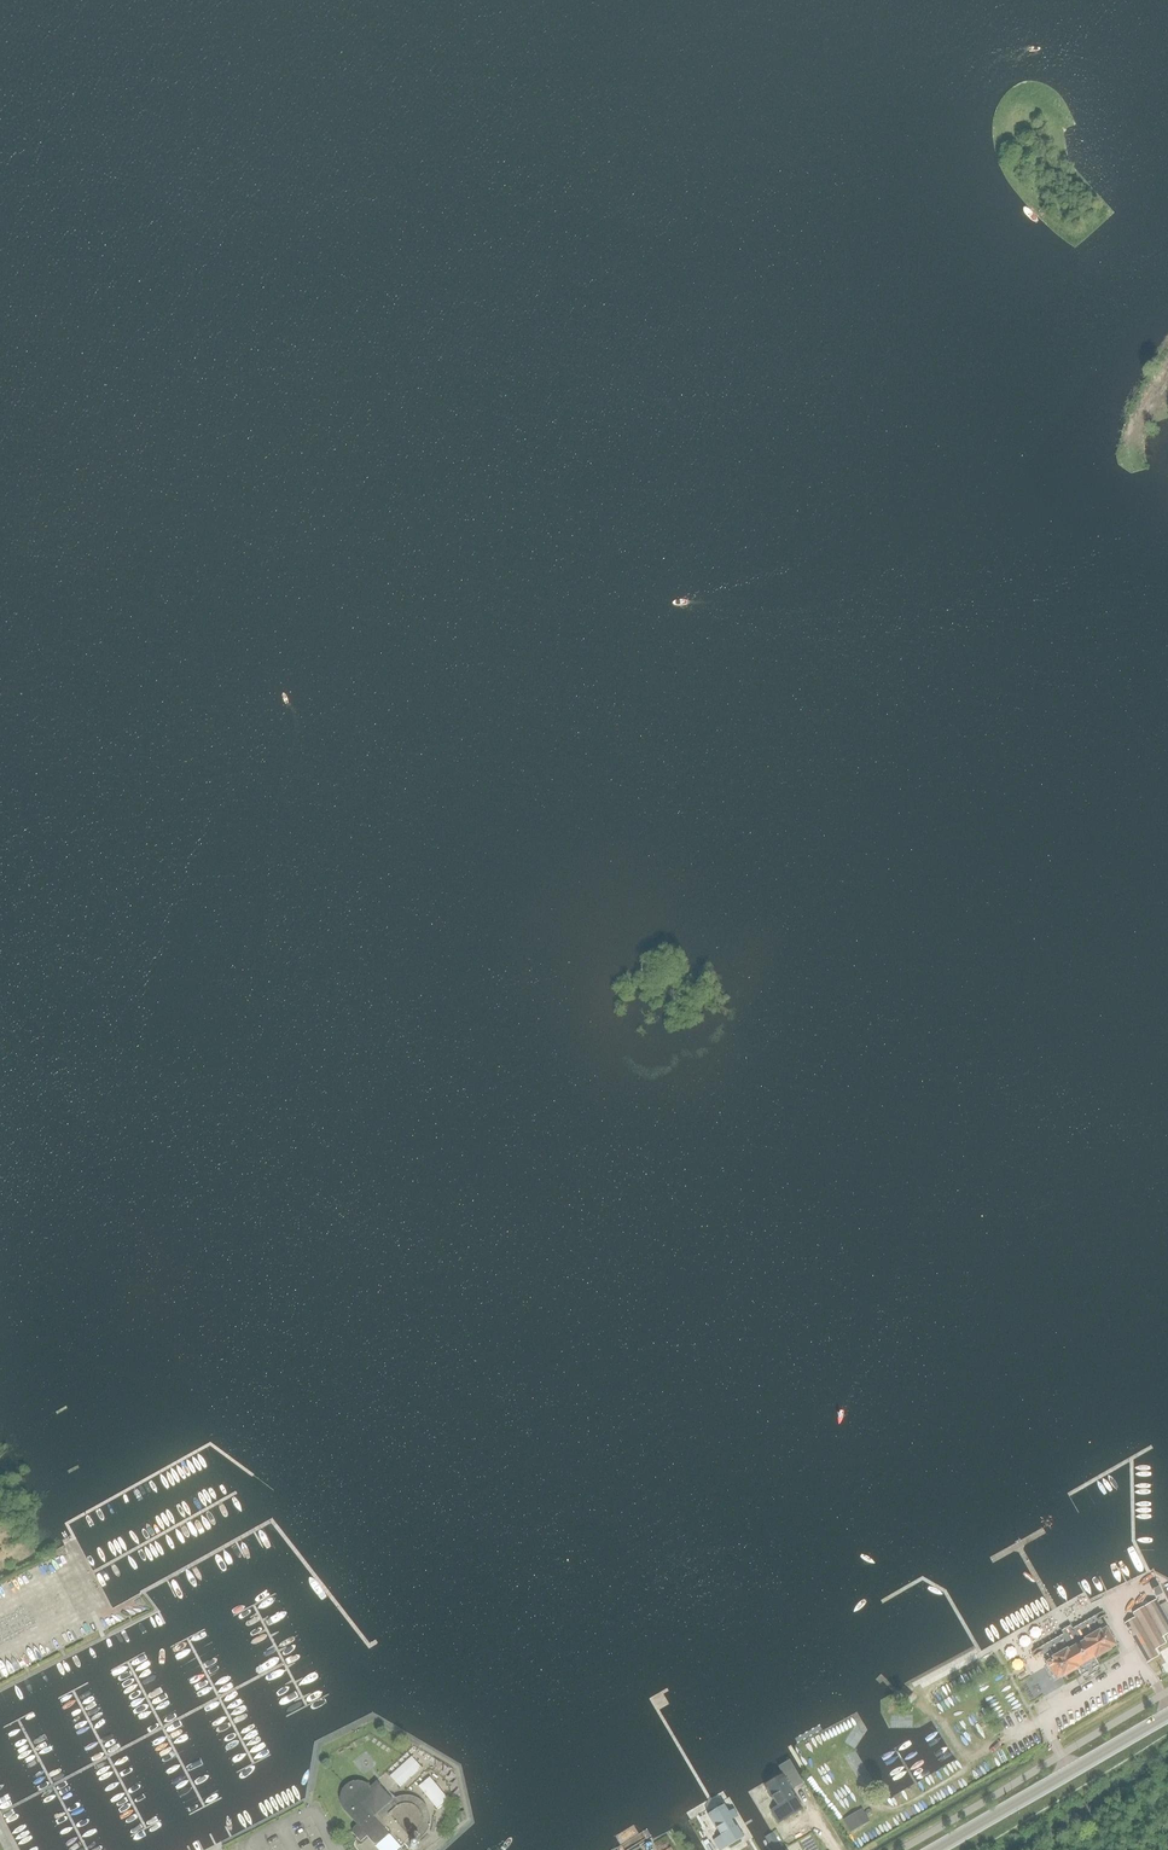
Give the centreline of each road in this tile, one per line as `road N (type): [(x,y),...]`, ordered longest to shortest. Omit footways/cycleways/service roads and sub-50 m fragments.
road 1 (track): [(845,1750),(839,1764),(877,1822),(1057,1715)]
road 2 (secondary): [(940,1849),(1167,1717)]

